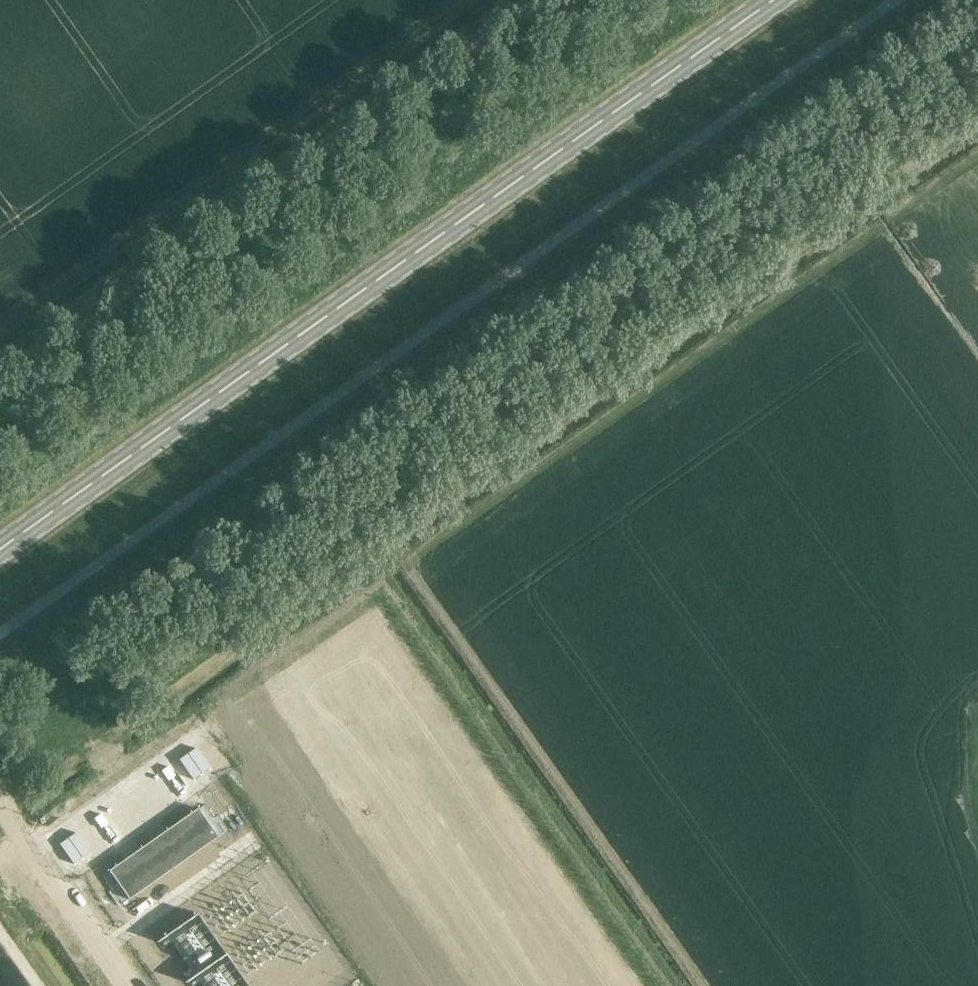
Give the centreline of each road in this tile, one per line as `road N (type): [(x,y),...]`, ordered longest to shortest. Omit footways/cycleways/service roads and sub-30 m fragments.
road 1 (secondary): [(0,550),(775,0)]

